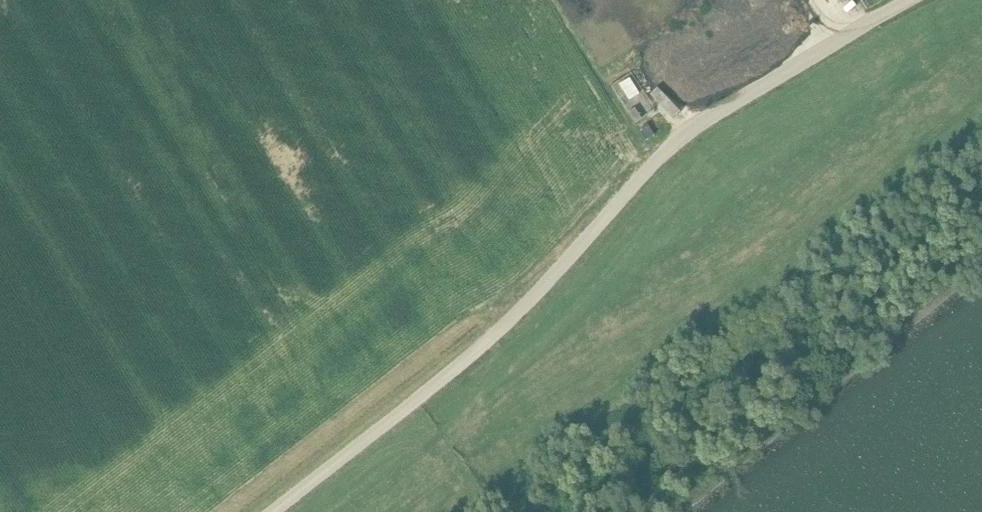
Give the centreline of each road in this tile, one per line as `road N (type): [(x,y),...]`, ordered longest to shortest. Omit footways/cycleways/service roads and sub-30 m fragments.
road 1 (unclassified): [(272,511),(492,343),(686,132),(911,0)]

